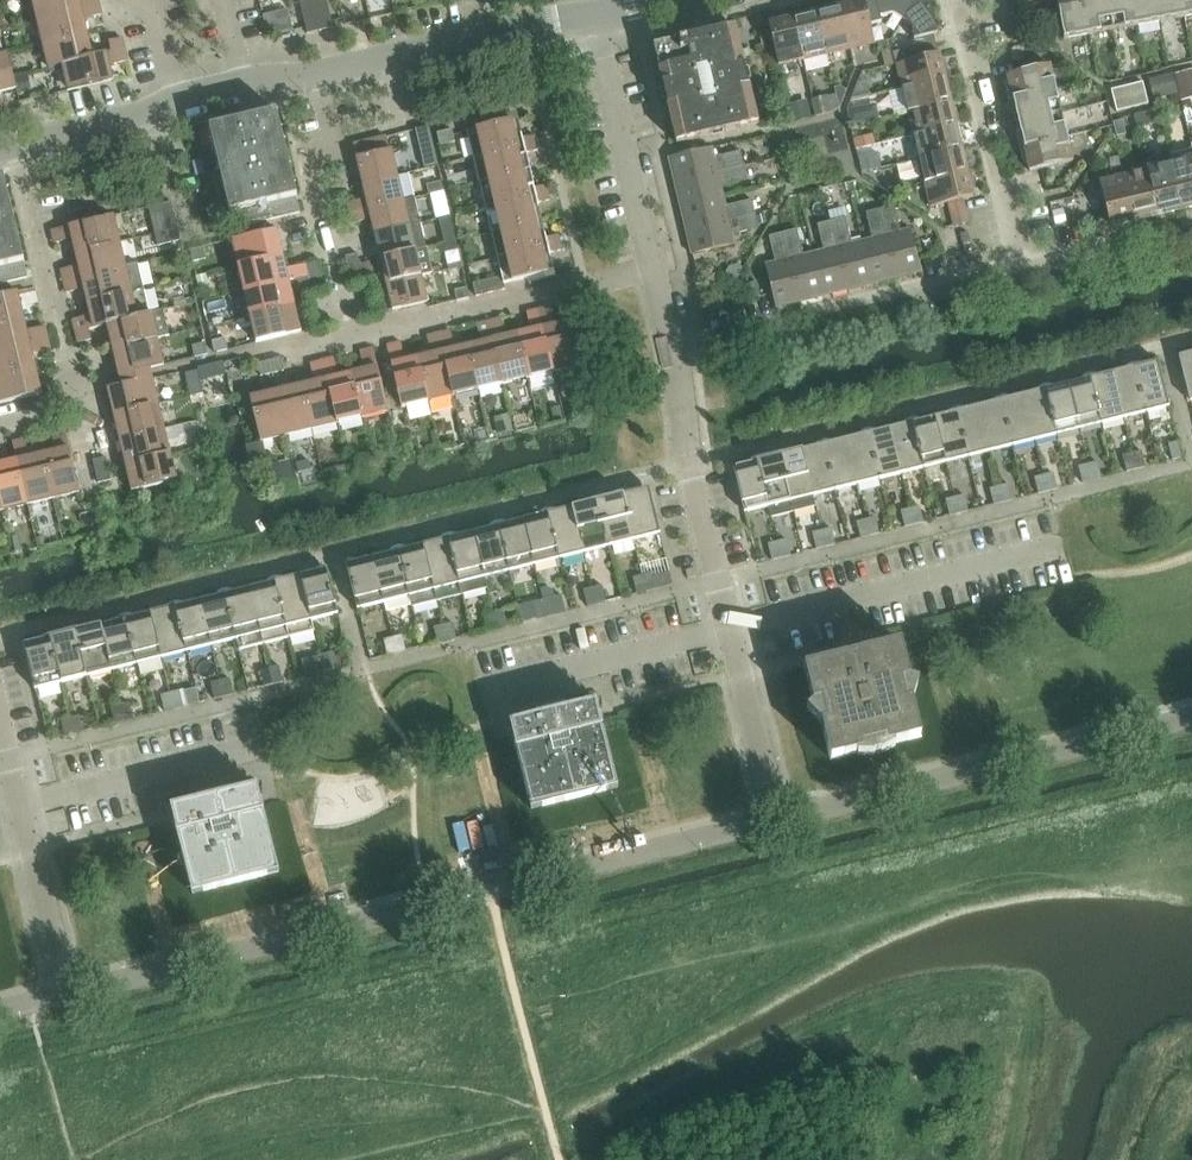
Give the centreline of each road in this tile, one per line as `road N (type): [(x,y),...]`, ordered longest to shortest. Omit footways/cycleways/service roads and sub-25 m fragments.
road 1 (residential): [(67,994),(774,820)]
road 2 (residential): [(673,353),(1025,264),(1006,190),(995,180),(956,0)]
road 3 (residential): [(654,270),(351,341),(312,172),(337,147),(323,75)]
road 4 (residential): [(774,820),(688,464),(673,353)]
road 5 (residential): [(774,820),(1191,719)]
road 6 (residential): [(323,75),(593,15)]
road 7 (residential): [(67,994),(0,726)]
road 8 (residential): [(79,405),(18,149)]
road 9 (residential): [(654,270),(593,15)]
road 10 (residential): [(18,149),(139,118),(177,100)]
road 11 (residential): [(177,100),(156,8),(112,18),(107,0)]

